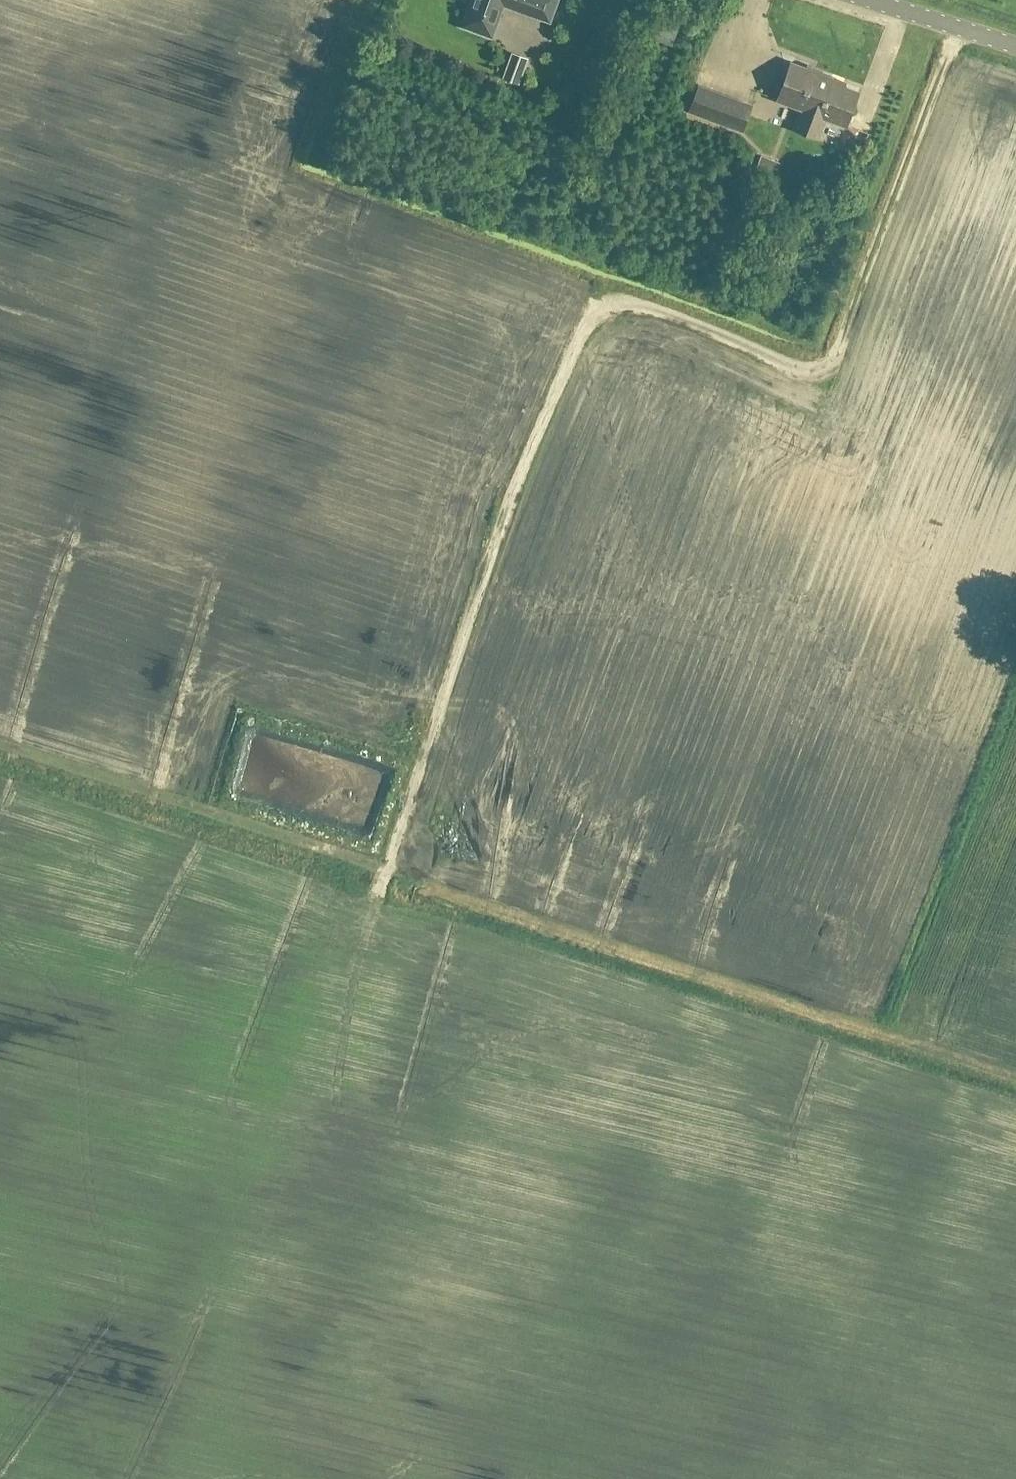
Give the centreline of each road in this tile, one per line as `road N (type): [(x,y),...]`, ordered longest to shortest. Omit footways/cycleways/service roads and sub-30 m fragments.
road 1 (tertiary): [(1015,41),(887,0)]

